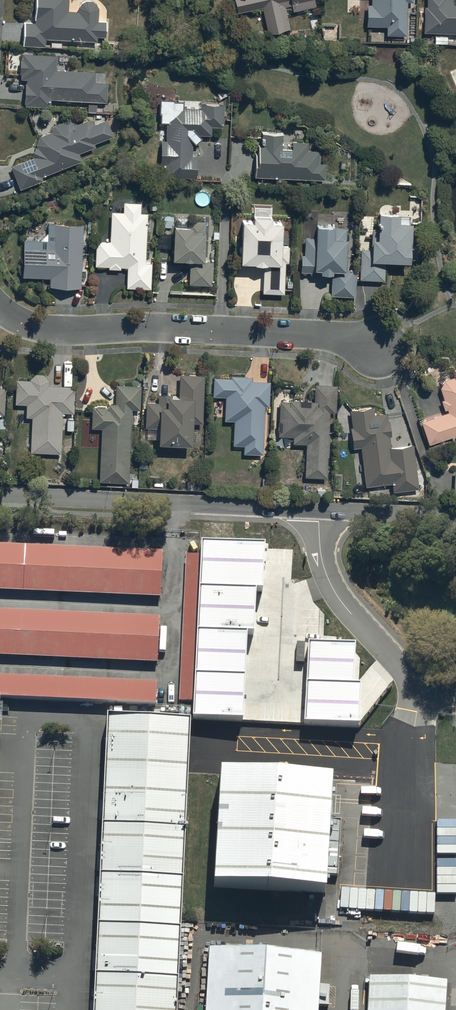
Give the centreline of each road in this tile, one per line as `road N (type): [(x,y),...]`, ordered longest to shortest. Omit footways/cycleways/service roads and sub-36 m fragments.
road 1 (residential): [(0,496),(455,517)]
road 2 (residential): [(0,305),(49,330),(165,326),(381,343)]

